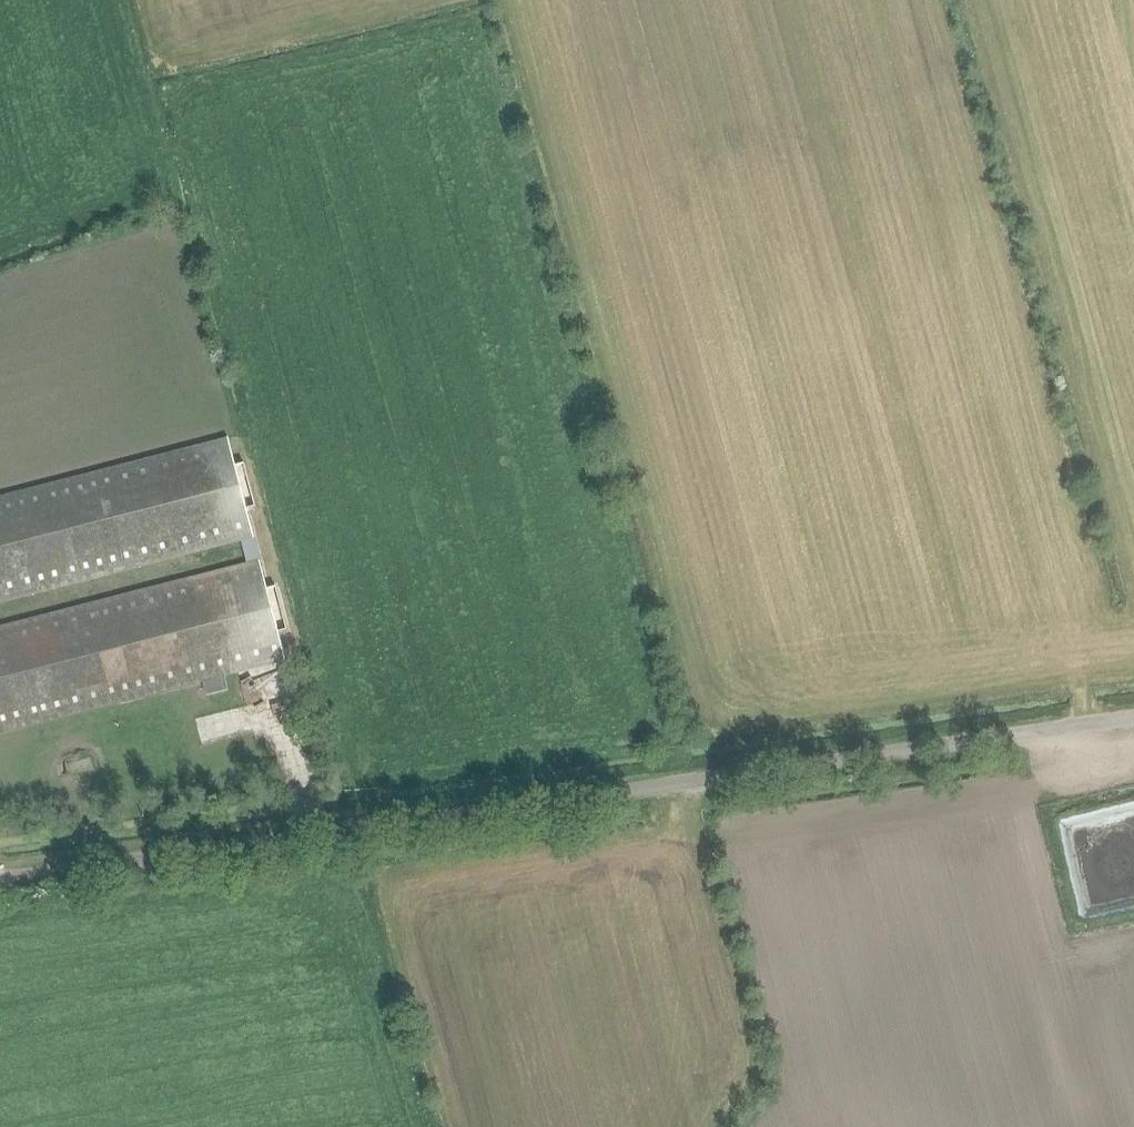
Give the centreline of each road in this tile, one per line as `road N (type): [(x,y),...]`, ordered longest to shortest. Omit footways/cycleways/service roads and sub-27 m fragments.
road 1 (unclassified): [(0,883),(1133,719)]

